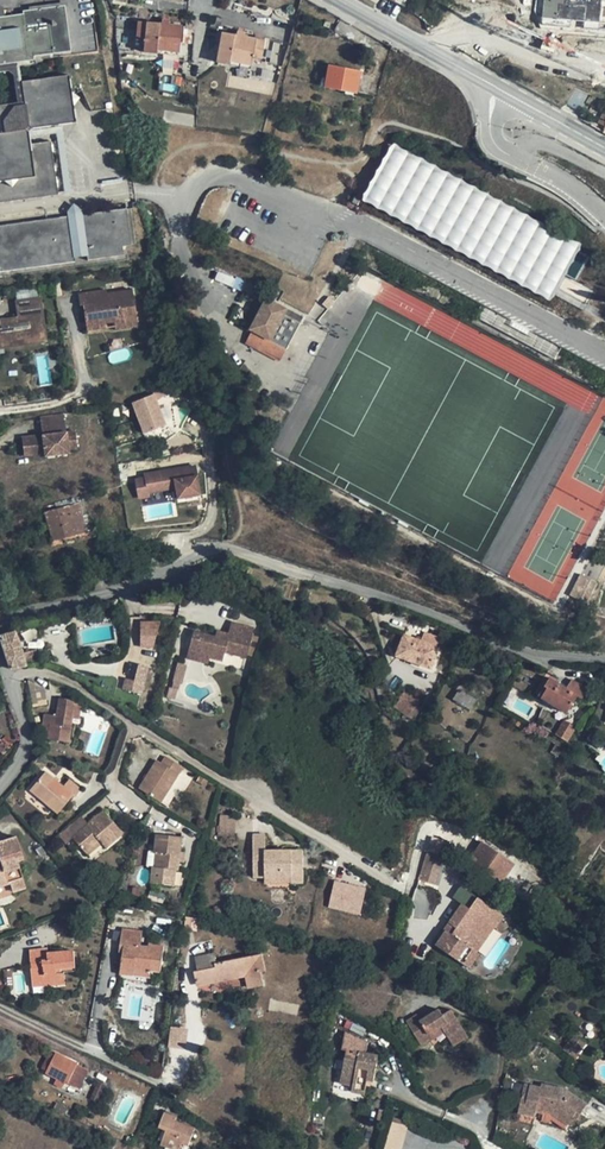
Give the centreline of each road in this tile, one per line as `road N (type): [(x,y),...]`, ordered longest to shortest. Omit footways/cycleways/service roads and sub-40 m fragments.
road 1 (residential): [(604,661),(518,651),(414,607),(219,550),(147,580),(0,621)]
road 2 (residential): [(133,723),(359,862),(407,883)]
road 3 (residential): [(0,1006),(154,1080)]
road 4 (residential): [(7,682),(30,672),(61,678),(133,723)]
road 5 (secondary): [(342,0),(456,64)]

